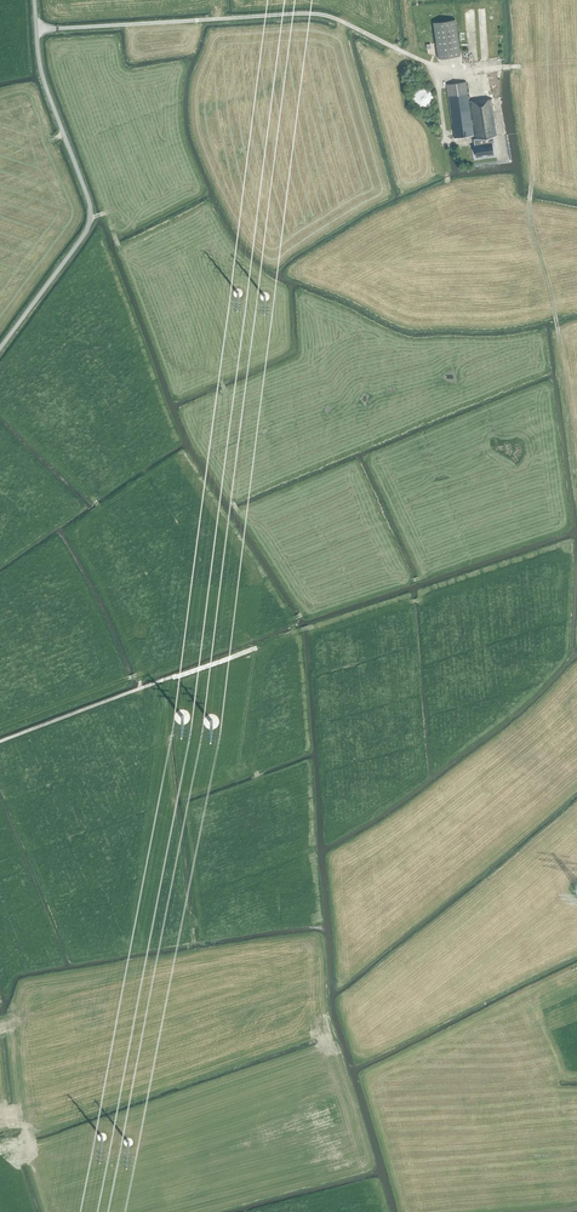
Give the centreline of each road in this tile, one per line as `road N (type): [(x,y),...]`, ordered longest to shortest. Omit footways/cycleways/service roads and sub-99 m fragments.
road 1 (unclassified): [(0,349),(90,220),(42,78),(34,0)]
road 2 (track): [(0,743),(174,677)]

